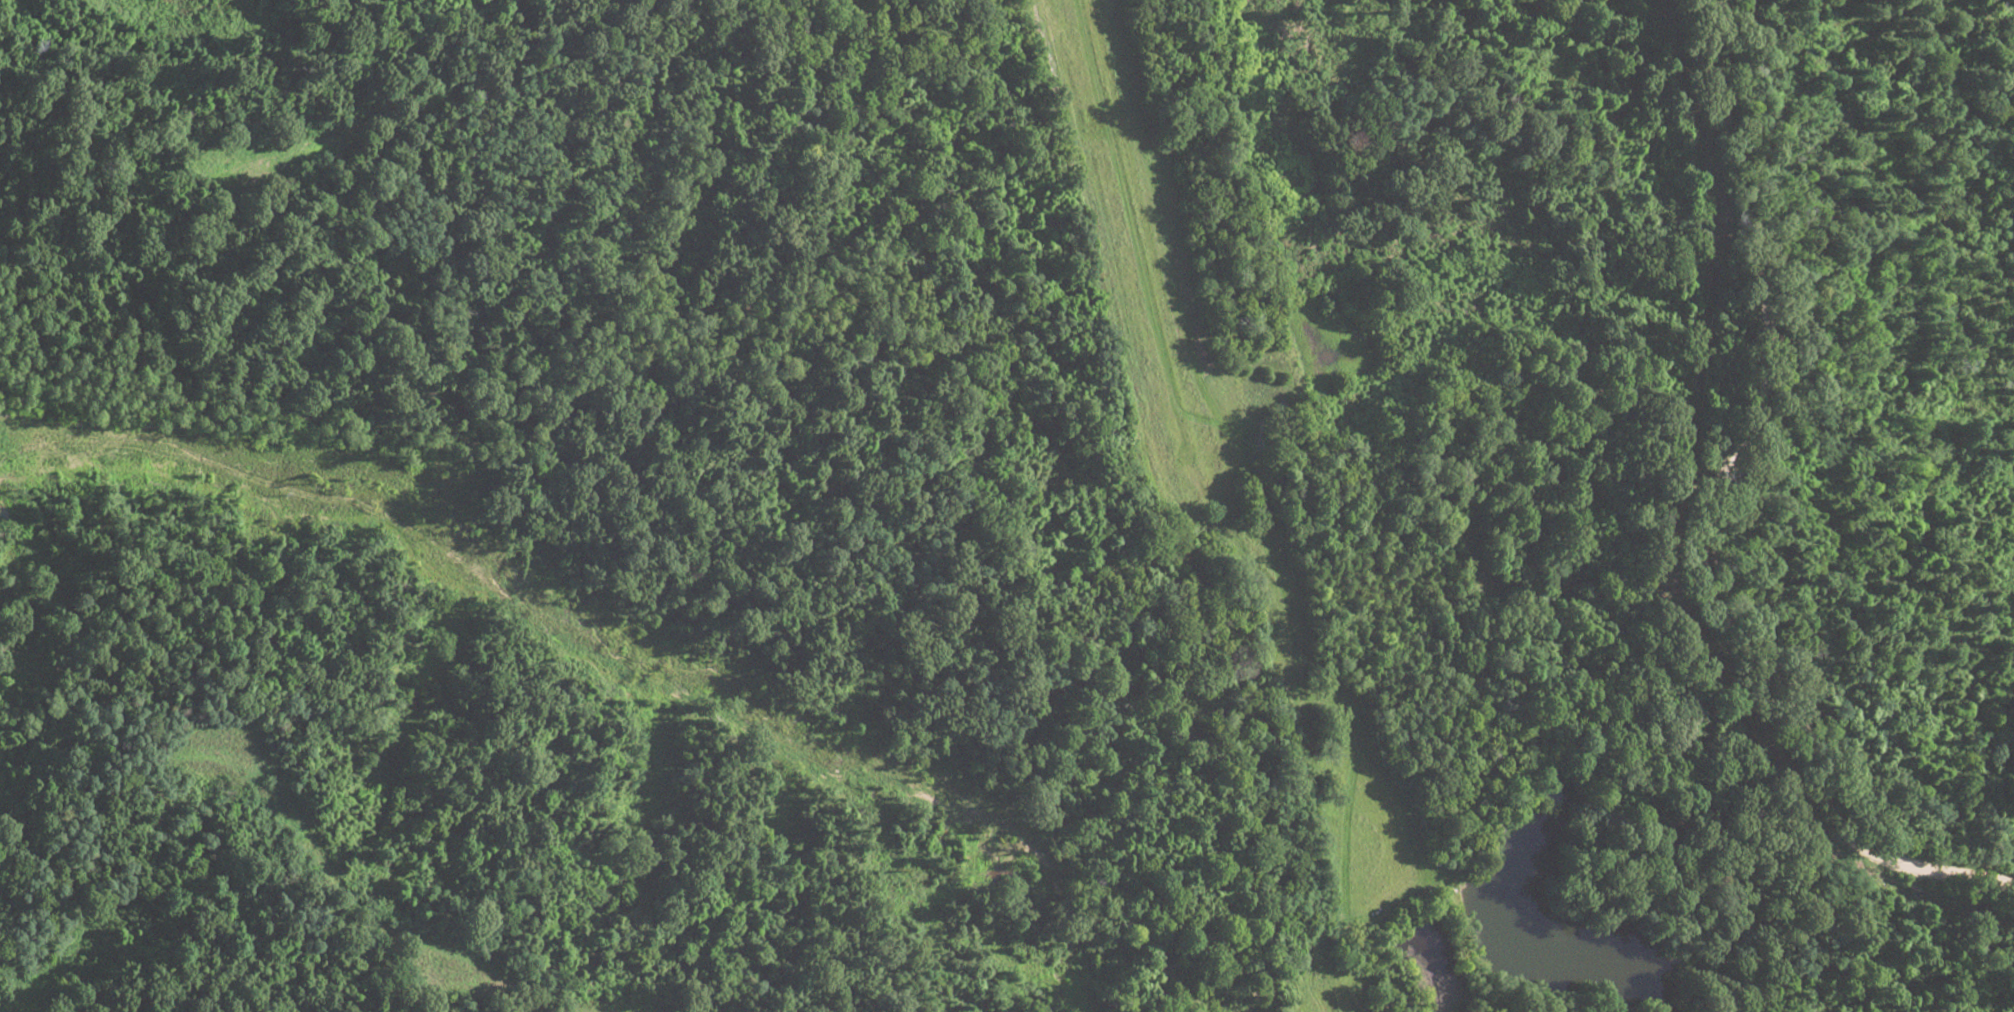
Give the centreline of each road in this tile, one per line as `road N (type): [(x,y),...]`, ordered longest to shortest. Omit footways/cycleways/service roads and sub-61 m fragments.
road 1 (residential): [(2013,915),(1982,908),(1882,858),(1776,676),(1706,580),(1711,479),(1741,424),(1756,313),(1707,0)]
road 2 (residential): [(1320,1011),(1319,942),(1335,896),(1328,835),(1307,782),(1290,681),(1204,482),(1158,350),(1079,0)]

